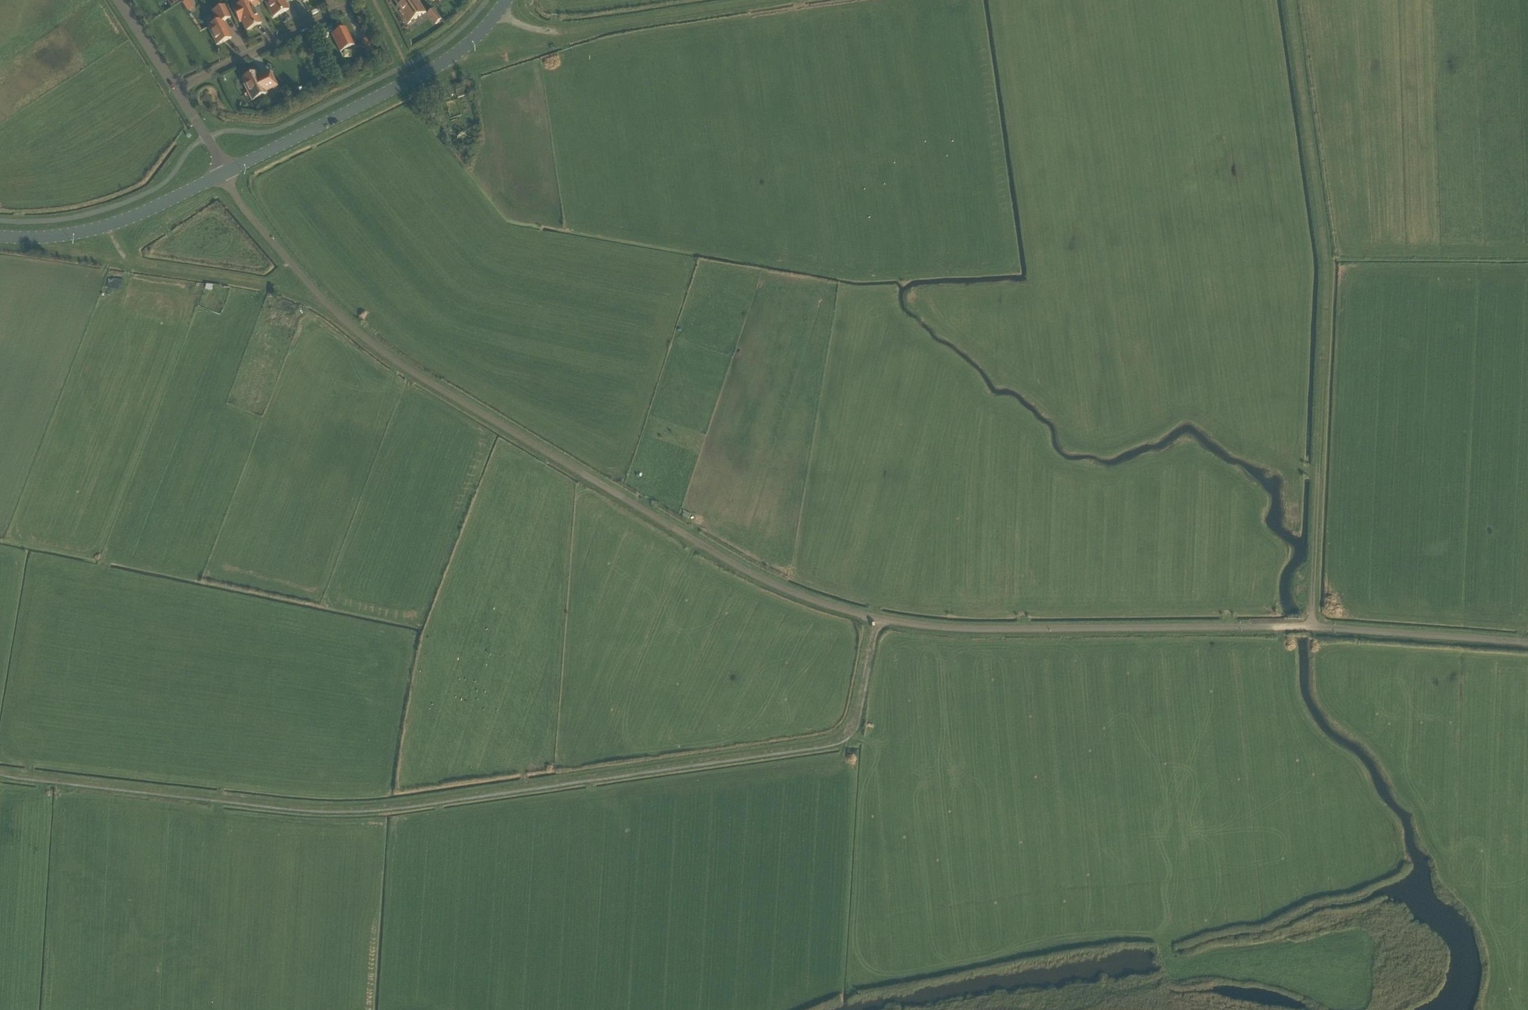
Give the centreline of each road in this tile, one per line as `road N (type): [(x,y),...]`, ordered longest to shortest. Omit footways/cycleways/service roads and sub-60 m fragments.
road 1 (unclassified): [(1527,638),(1307,622),(876,622),(749,572),(382,351),(295,271),(225,173)]
road 2 (track): [(876,622),(857,727),(835,742),(352,813),(0,776)]
road 3 (track): [(1293,0),(1330,262),(1314,622)]
road 4 (secondary): [(225,173),(442,67),(506,0)]
road 5 (track): [(764,0),(555,35),(499,13)]
road 6 (secondary): [(0,238),(75,235),(225,173)]
road 7 (residential): [(174,89),(360,0)]

